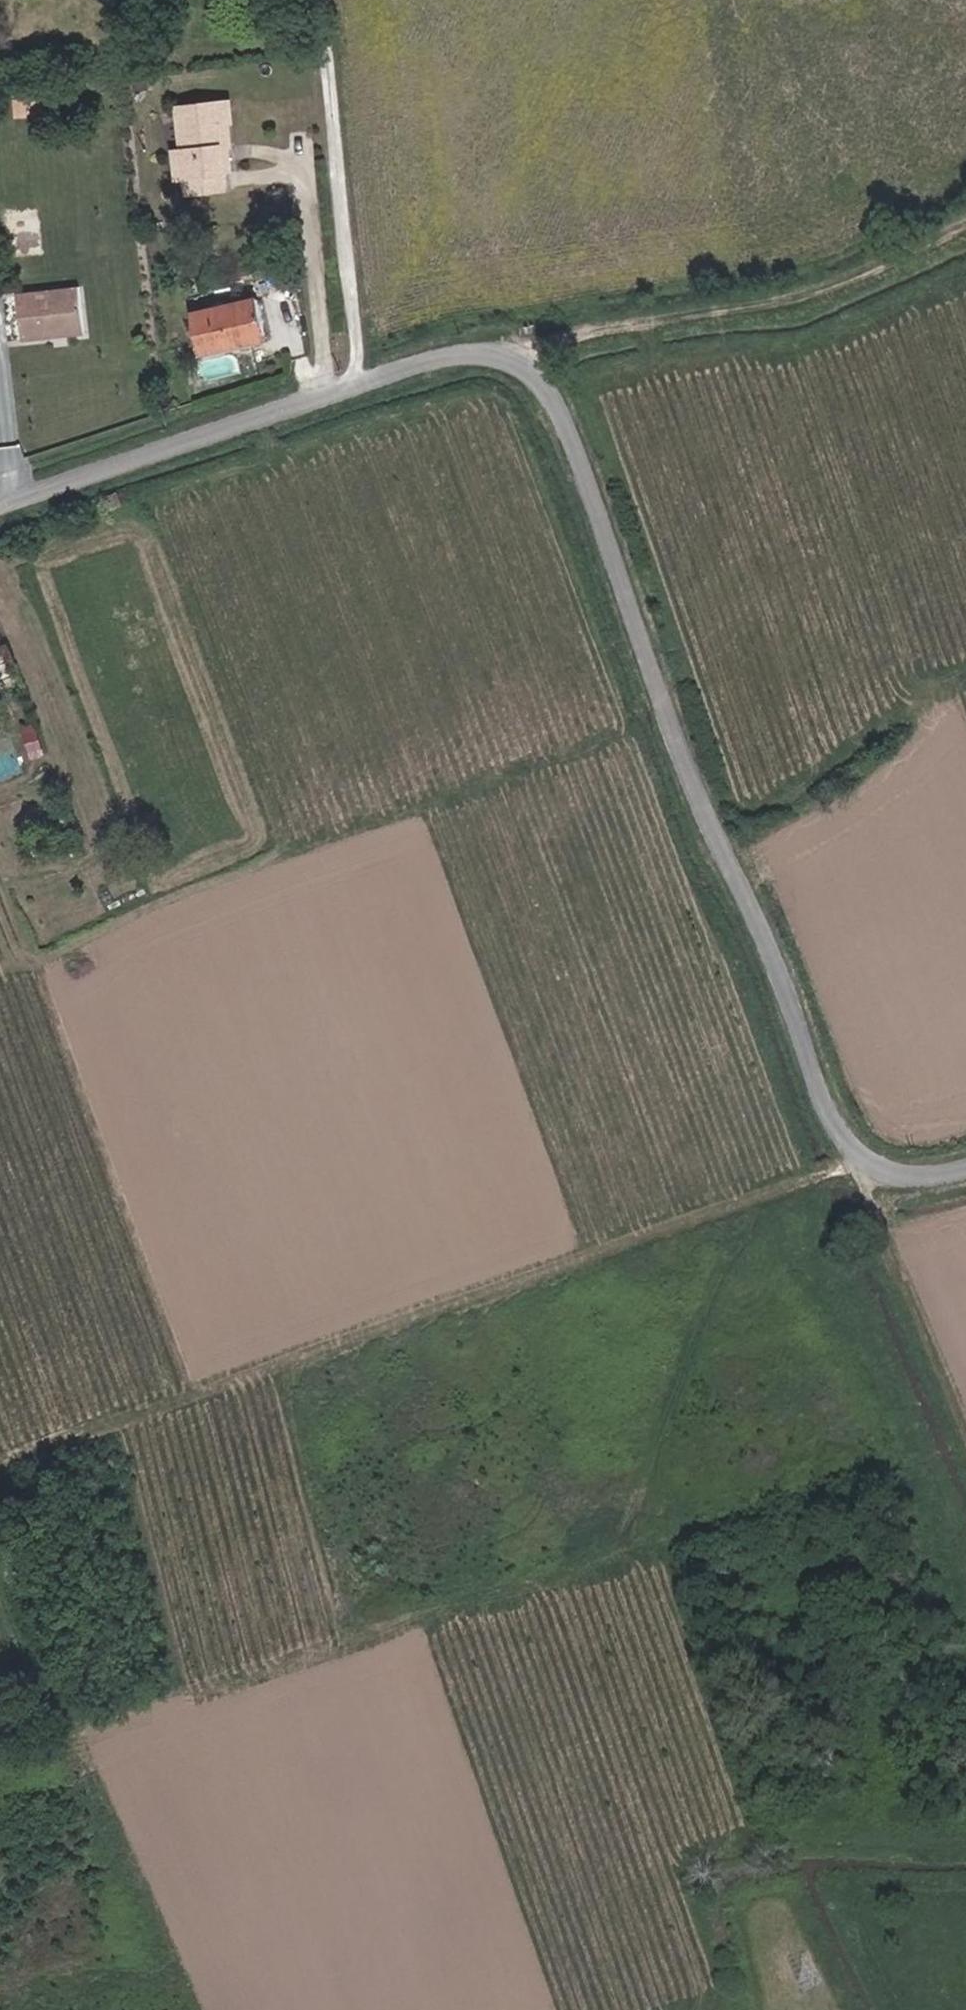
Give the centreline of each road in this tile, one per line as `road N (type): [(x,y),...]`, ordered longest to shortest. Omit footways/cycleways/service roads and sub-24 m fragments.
road 1 (residential): [(0,503),(473,350),(519,358),(545,382),(565,431),(710,835),(757,905),(845,1142),(861,1160),(902,1176),(965,1168)]
road 2 (track): [(825,1176),(0,1470)]
road 3 (track): [(965,232),(889,274),(751,315),(540,341),(519,358)]
road 4 (track): [(861,1160),(965,1456)]

